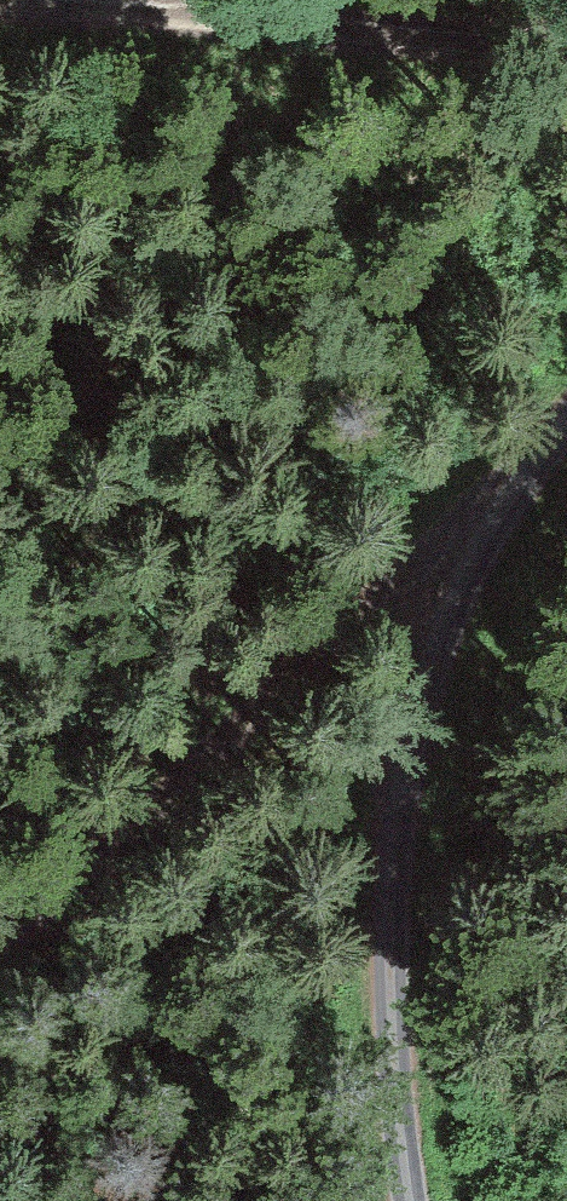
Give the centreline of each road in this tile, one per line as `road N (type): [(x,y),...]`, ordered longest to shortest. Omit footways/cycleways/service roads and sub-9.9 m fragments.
road 1 (unclassified): [(411,1200),(390,975),(418,739),(481,549),(531,460),(566,417)]
road 2 (track): [(0,953),(55,916),(196,785),(349,630),(481,549)]
road 3 (track): [(0,19),(428,38),(566,54)]
road 4 (track): [(408,1186),(210,1101),(0,1045)]

